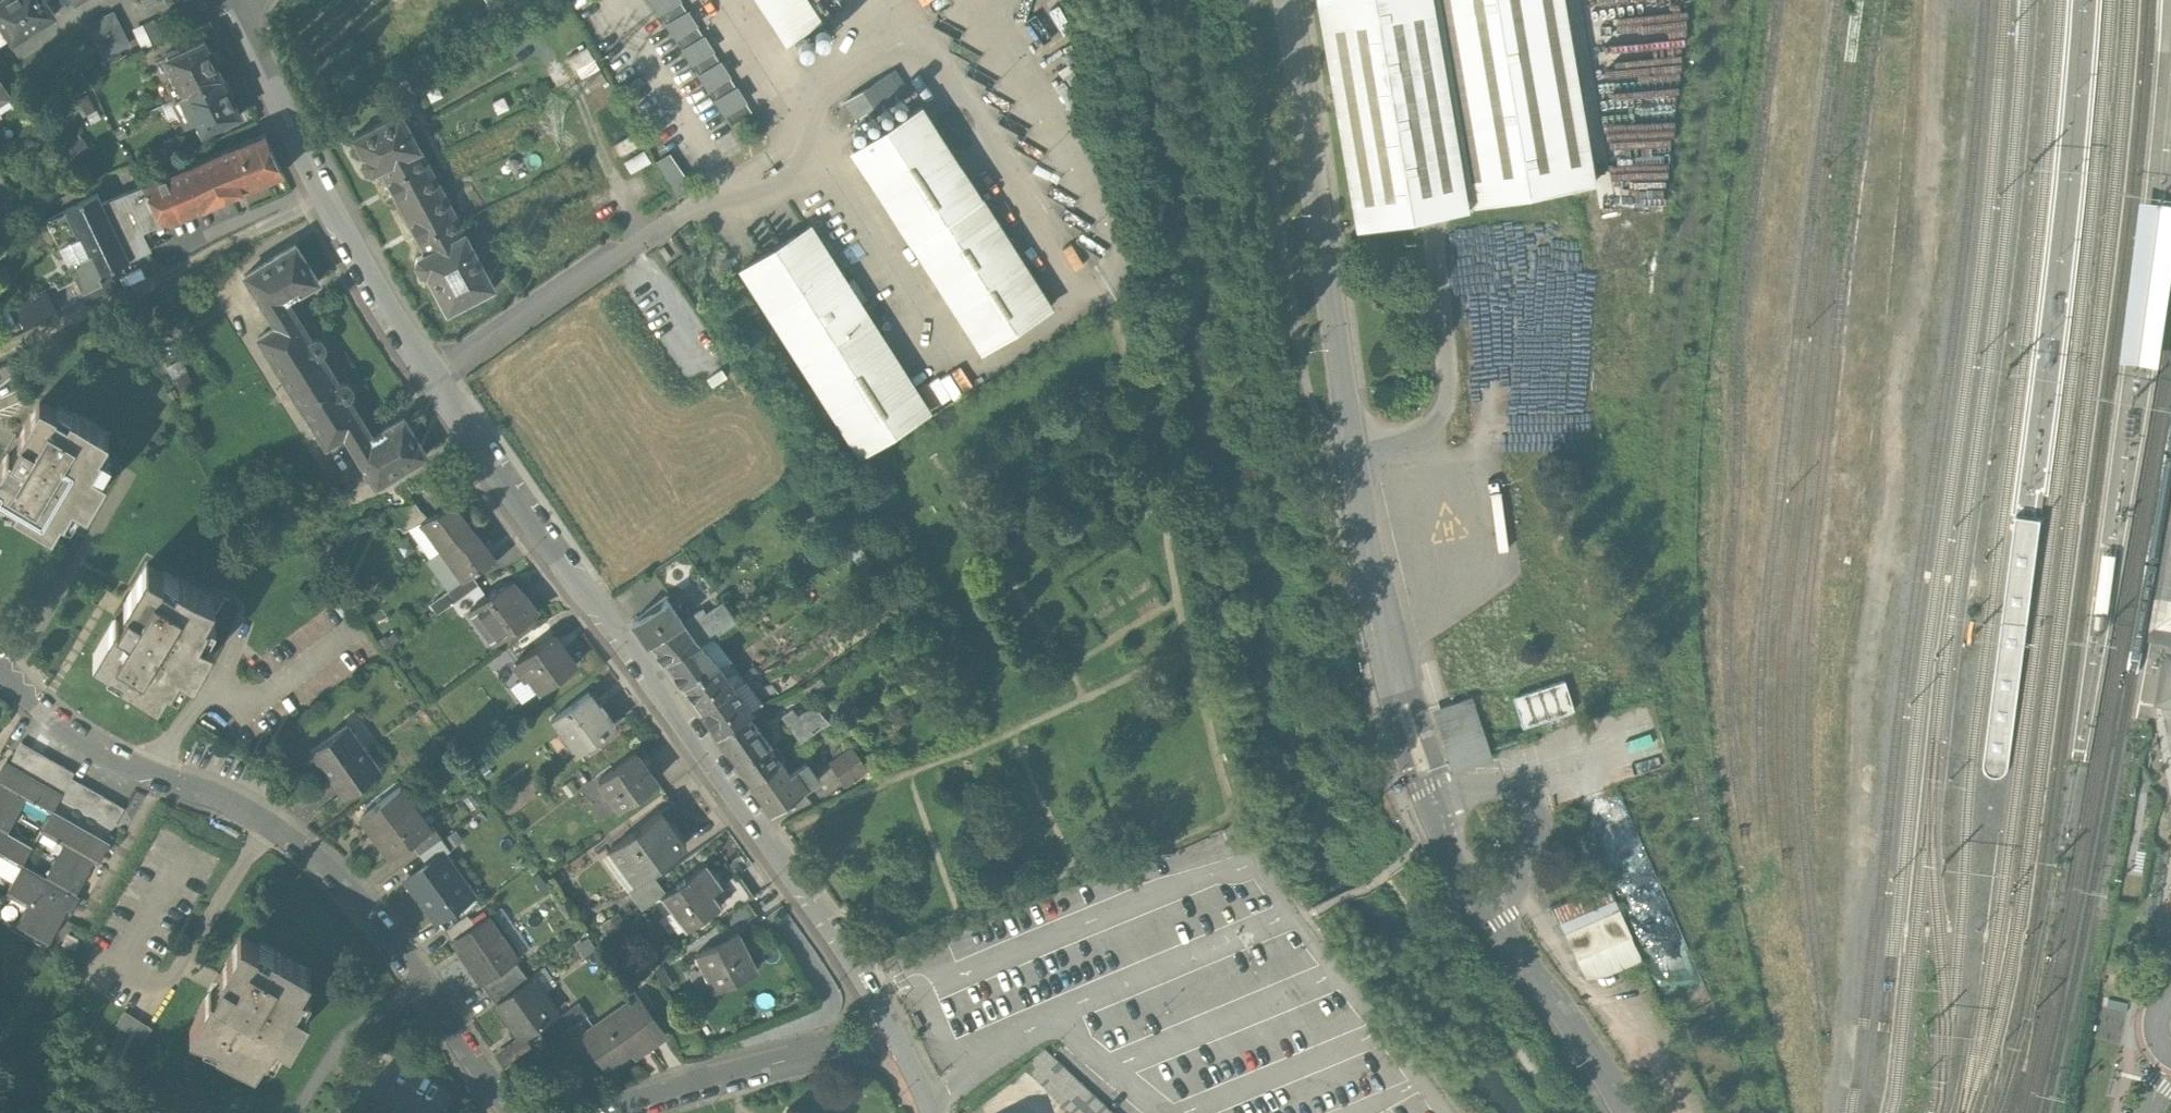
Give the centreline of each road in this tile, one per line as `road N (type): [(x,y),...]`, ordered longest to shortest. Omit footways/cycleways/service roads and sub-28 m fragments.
road 1 (residential): [(892,1049),(822,932),(440,394),(293,157),(220,0)]
road 2 (residential): [(499,1112),(380,932),(333,881),(269,830),(90,753),(0,675)]
road 3 (residential): [(892,1049),(667,1112)]
road 4 (unclassified): [(1490,920),(1535,869),(1539,819),(1522,800),(1498,792),(1467,798),(1440,817)]
road 5 (unclassified): [(1617,1112),(1490,920)]

